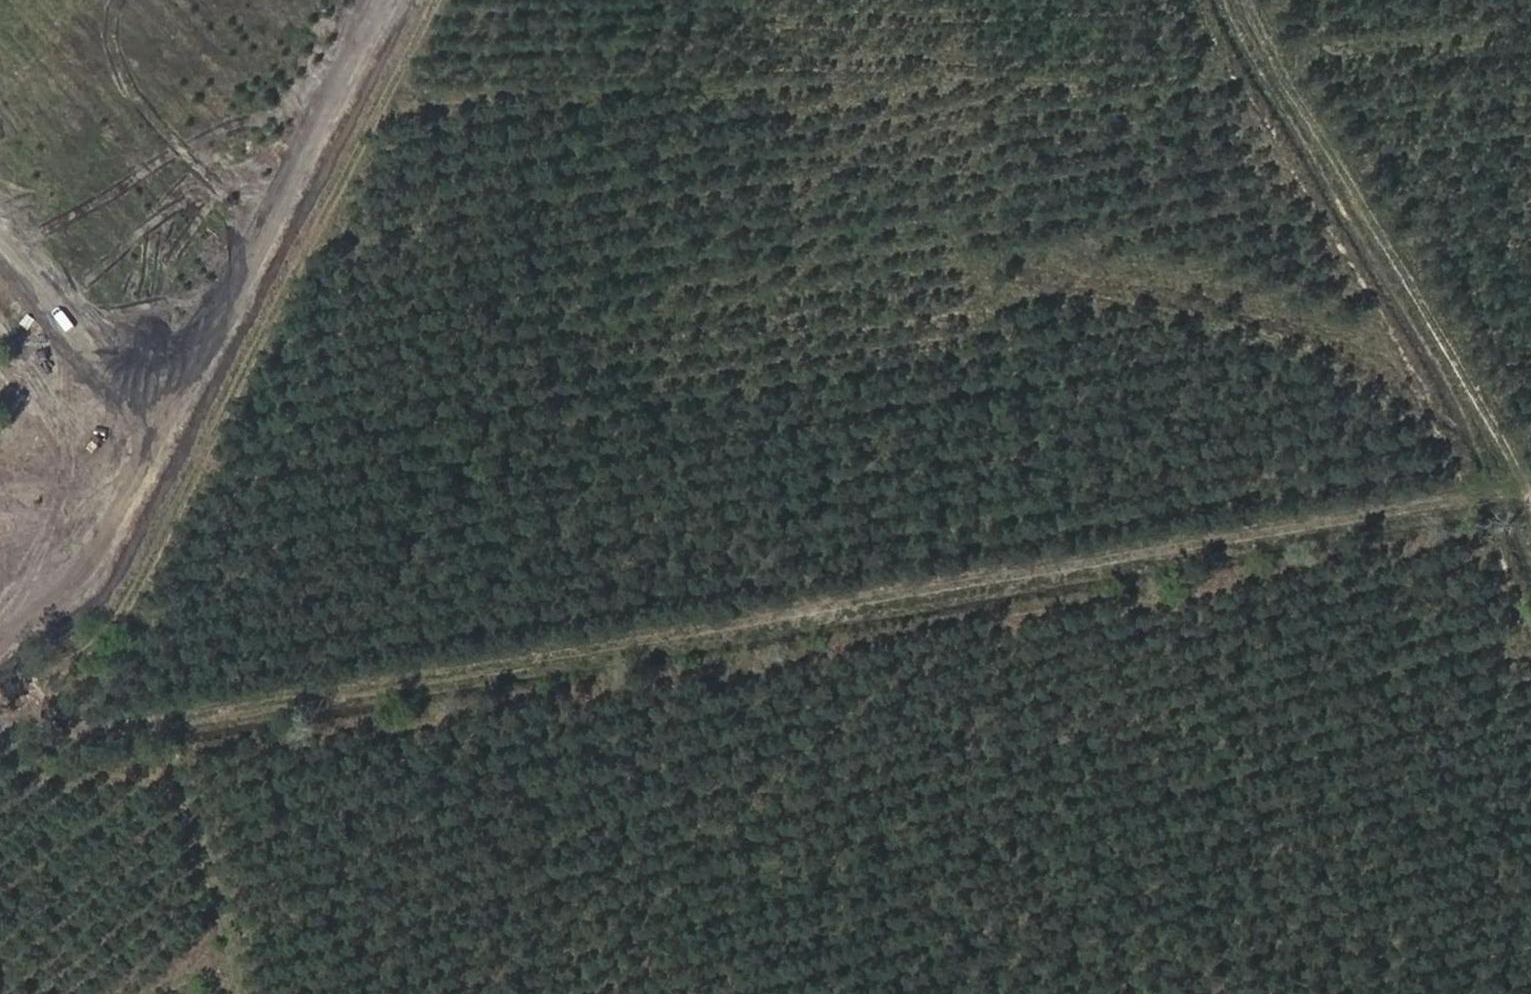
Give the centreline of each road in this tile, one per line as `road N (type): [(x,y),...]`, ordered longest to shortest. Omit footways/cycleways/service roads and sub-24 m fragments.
road 1 (track): [(1223,0),(1530,502)]
road 2 (track): [(179,411),(384,0)]
road 3 (track): [(179,411),(76,585),(0,649)]
road 4 (track): [(0,234),(78,325),(179,411)]

